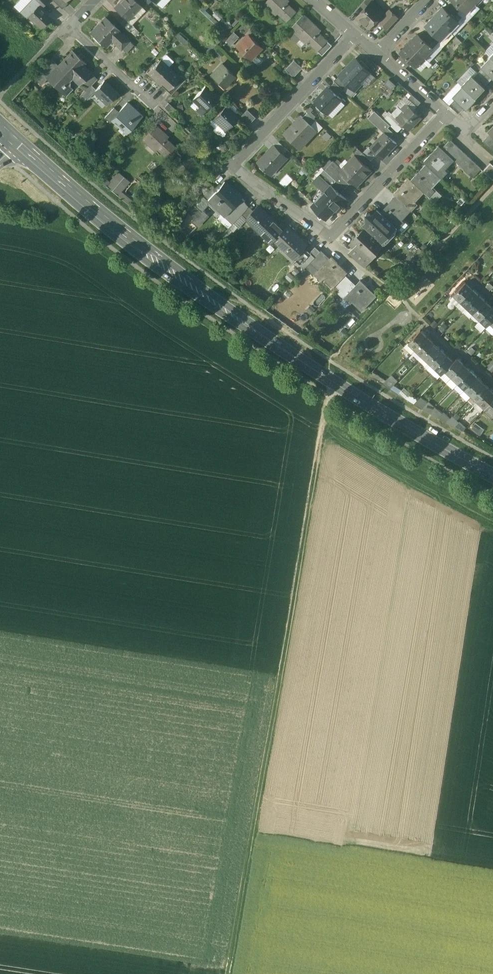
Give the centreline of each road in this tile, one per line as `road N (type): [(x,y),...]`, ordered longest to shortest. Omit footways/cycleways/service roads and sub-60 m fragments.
road 1 (track): [(336,384),(229,973)]
road 2 (secondary): [(18,144),(212,301),(492,476)]
road 3 (residential): [(353,37),(229,171),(327,243)]
road 4 (residential): [(327,243),(445,114)]
road 5 (residential): [(93,0),(68,28),(156,103)]

